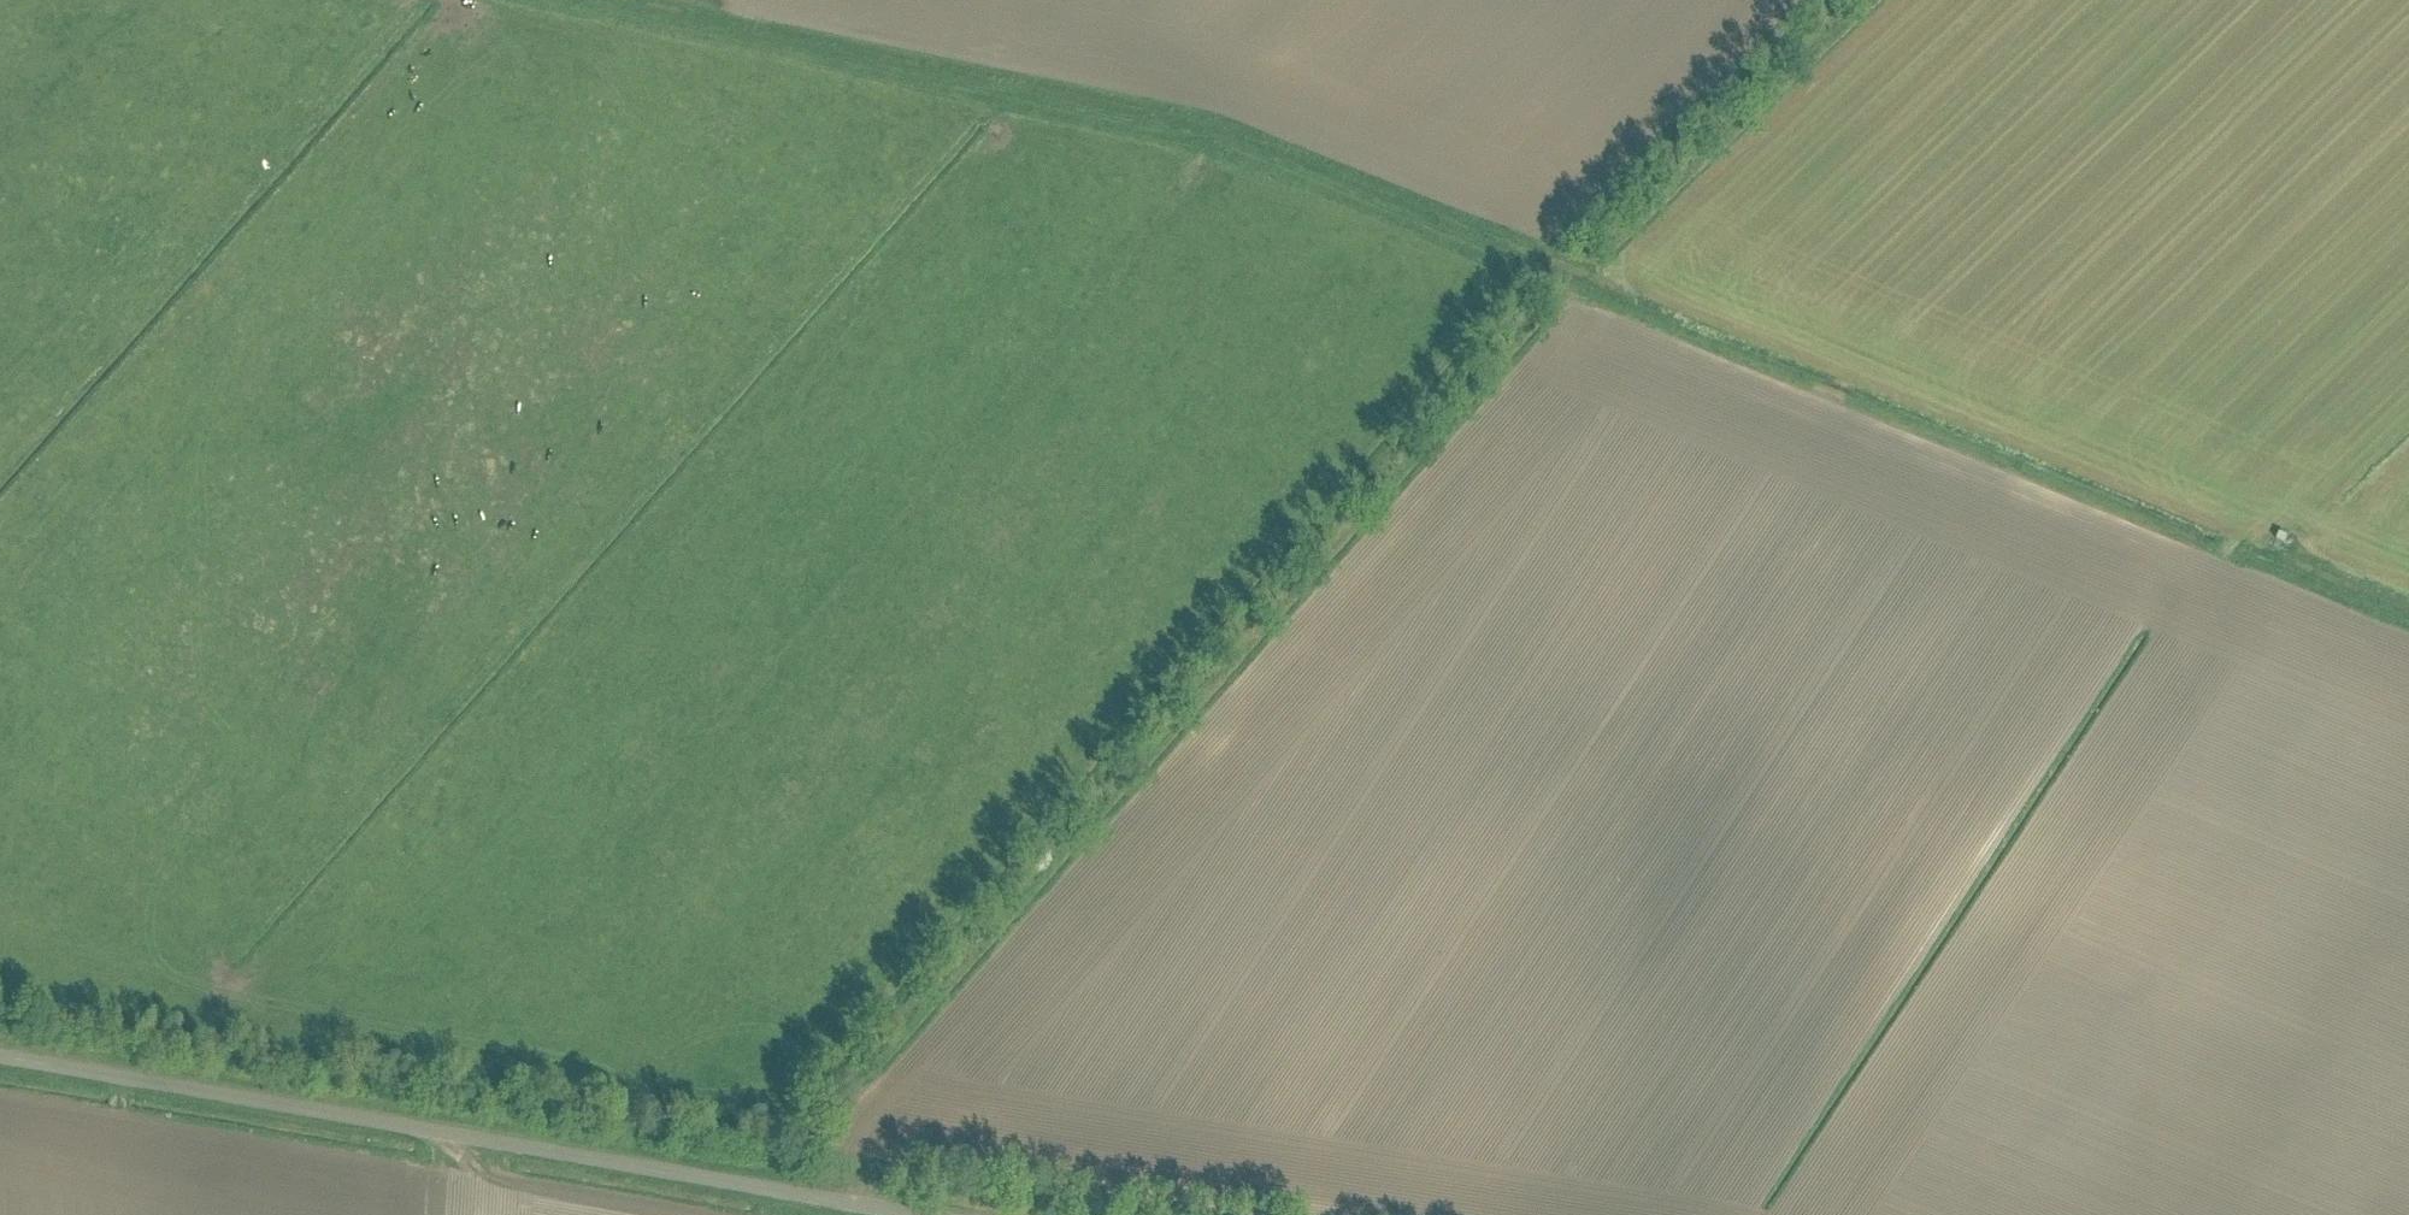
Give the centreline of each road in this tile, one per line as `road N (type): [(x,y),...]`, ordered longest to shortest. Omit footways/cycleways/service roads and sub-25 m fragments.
road 1 (unclassified): [(930,1214),(0,1056)]

